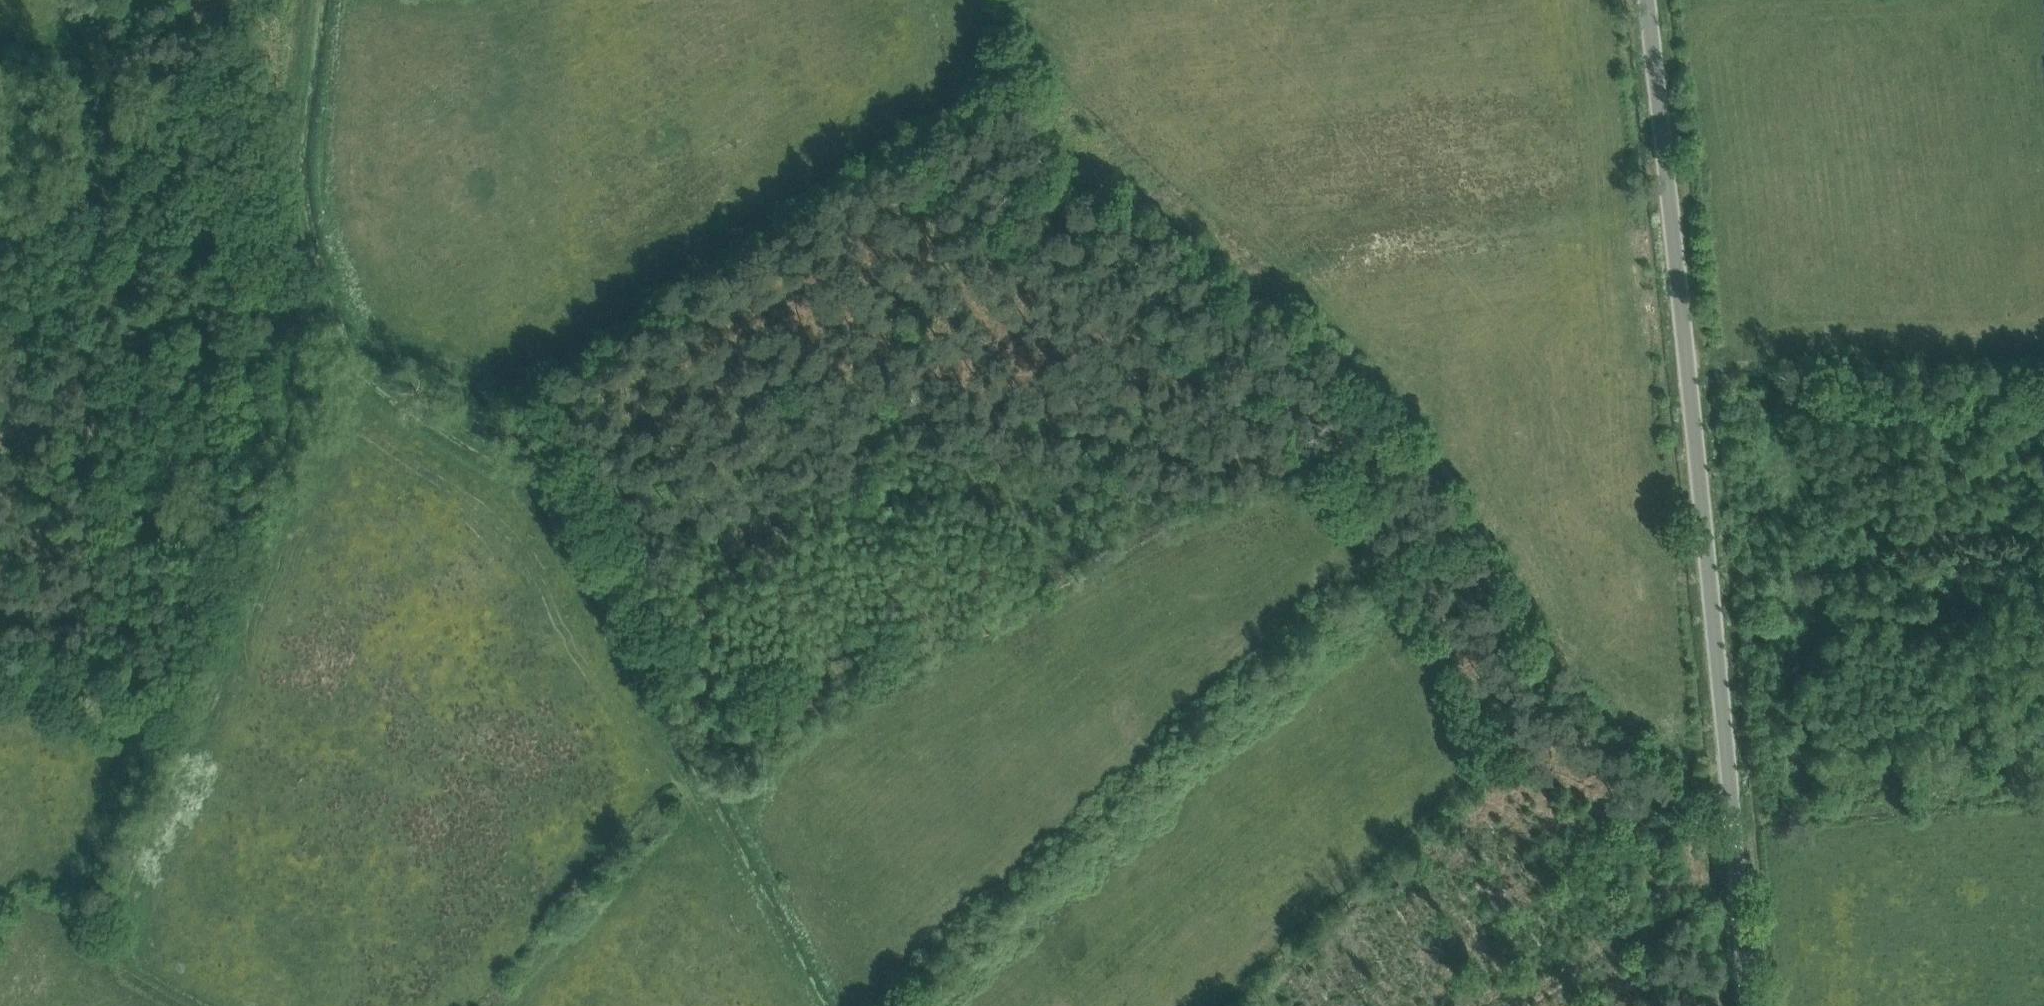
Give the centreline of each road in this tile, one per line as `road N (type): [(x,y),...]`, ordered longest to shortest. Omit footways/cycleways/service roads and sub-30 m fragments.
road 1 (unclassified): [(1750,1005),(1645,0)]
road 2 (track): [(0,685),(159,734)]

